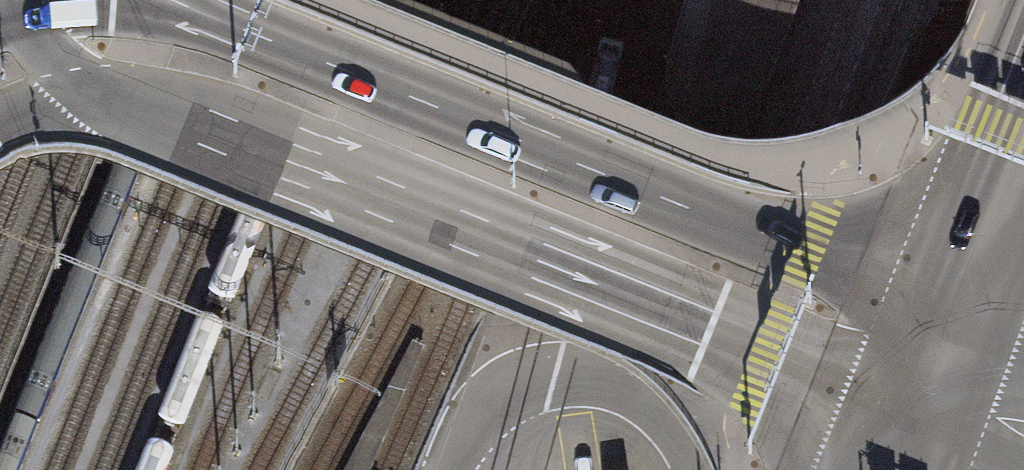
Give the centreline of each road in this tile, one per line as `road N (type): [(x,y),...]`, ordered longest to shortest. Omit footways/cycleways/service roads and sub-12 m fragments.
road 1 (trunk): [(119,97),(849,393),(946,372)]
road 2 (trunk): [(946,372),(894,299),(211,14)]
road 3 (primary): [(946,372),(1023,172)]
road 4 (trunk): [(211,14),(114,9),(21,20)]
road 5 (trunk): [(21,20),(59,62),(119,97)]
road 6 (trunk): [(0,124),(119,97)]

